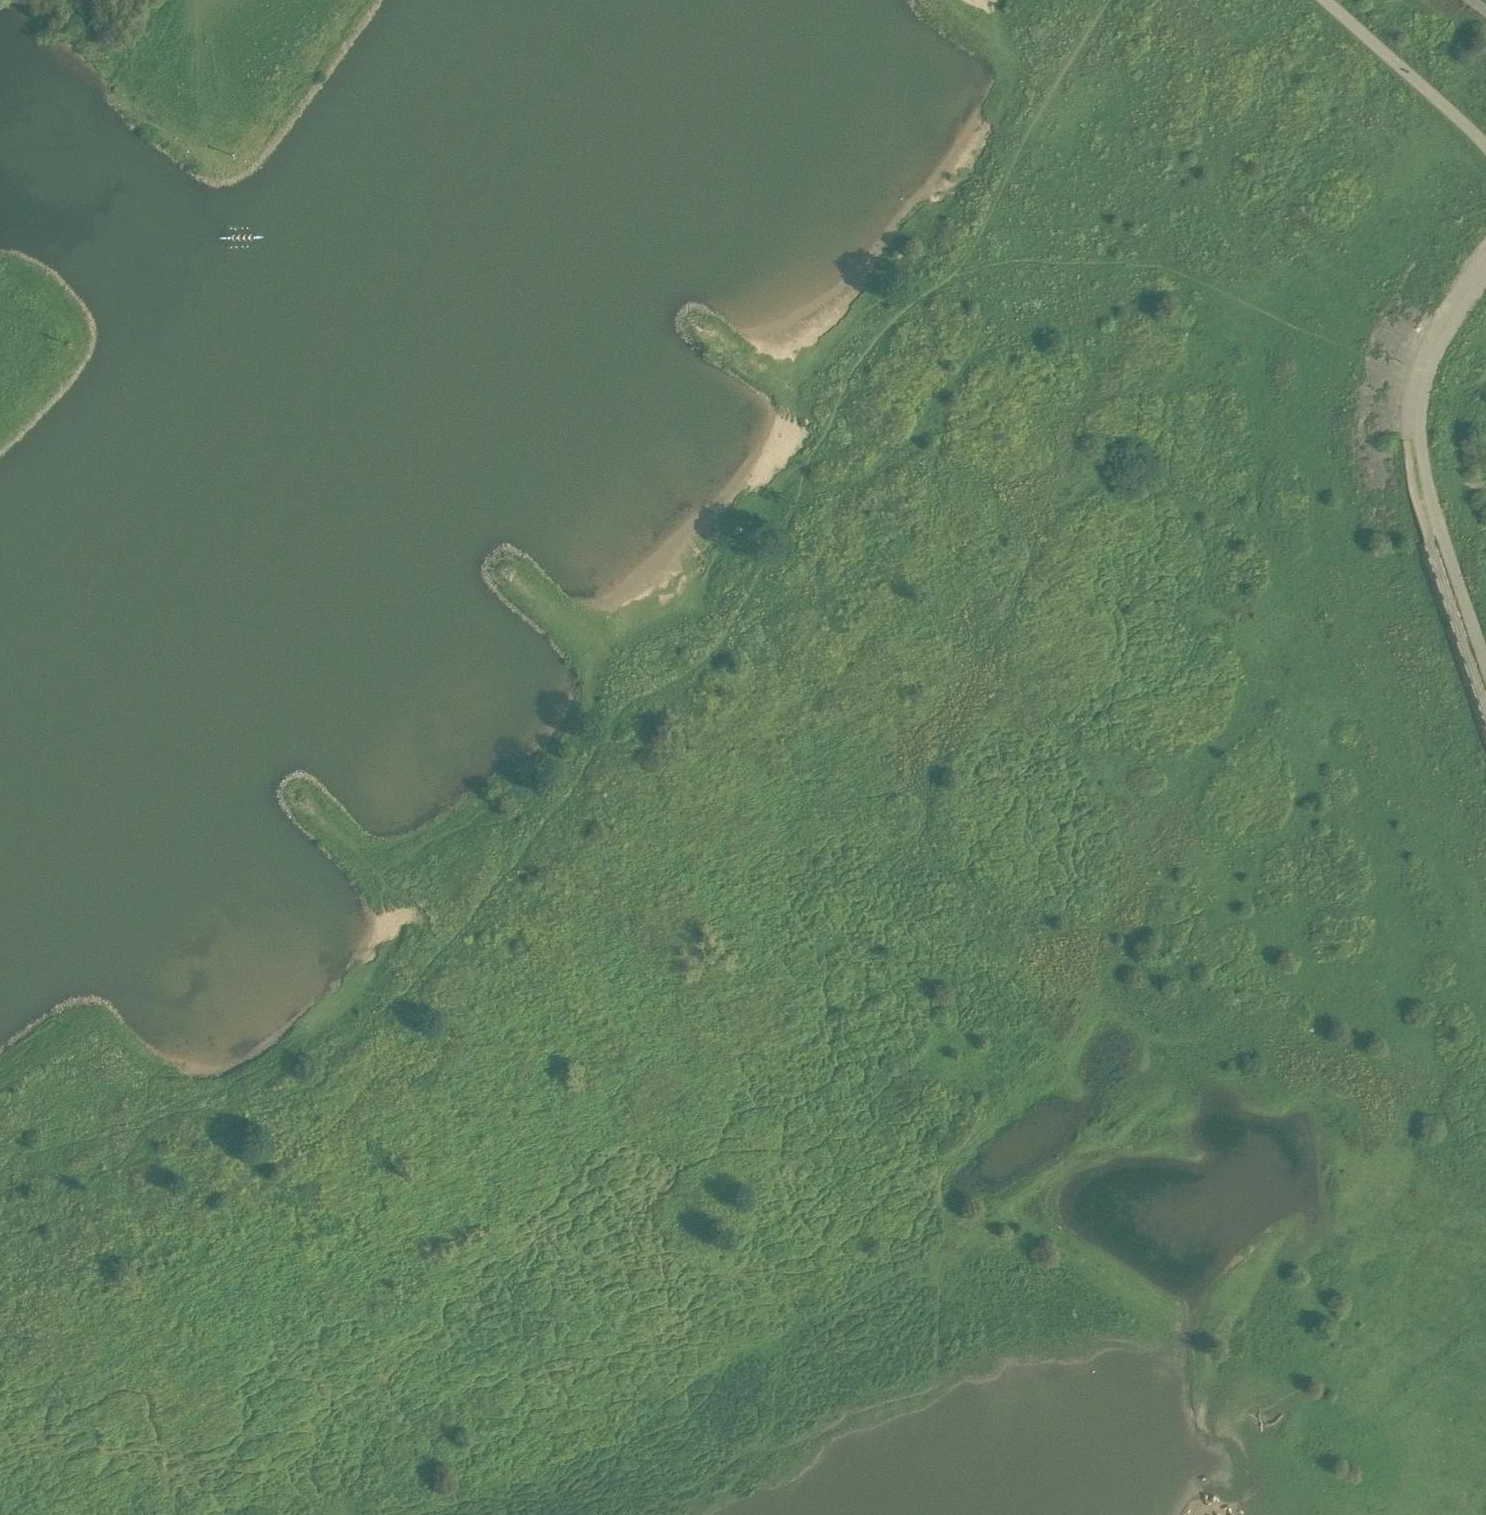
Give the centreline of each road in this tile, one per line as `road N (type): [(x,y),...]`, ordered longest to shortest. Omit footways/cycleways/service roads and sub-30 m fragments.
road 1 (unclassified): [(1485,662),(1426,476),(1419,405),(1422,382),(1485,261)]
road 2 (unclassified): [(1485,147),(1323,0)]

